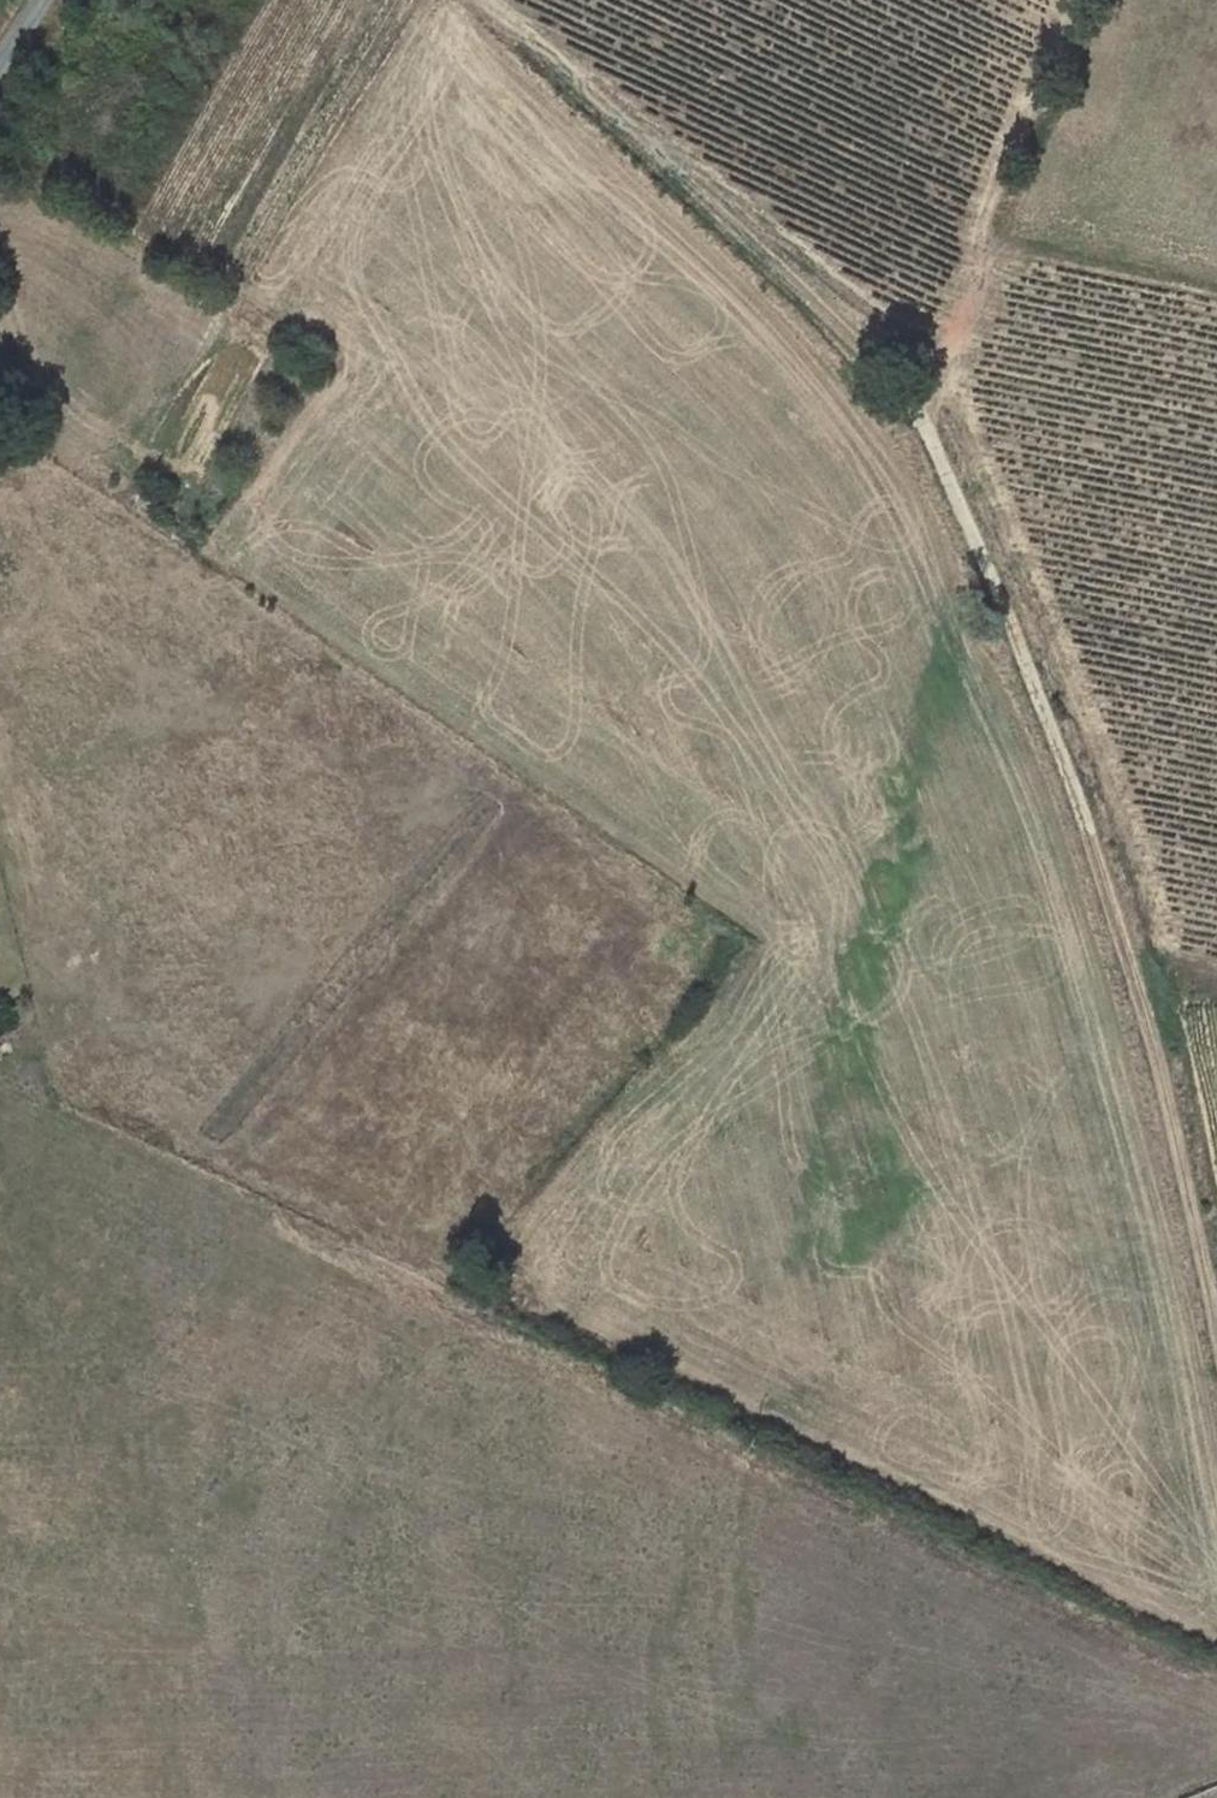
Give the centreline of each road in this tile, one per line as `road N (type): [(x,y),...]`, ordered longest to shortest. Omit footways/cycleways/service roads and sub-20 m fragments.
road 1 (track): [(1216,1359),(1159,1082),(1081,825),(943,479),(897,408),(818,318),(561,75),(468,0)]

